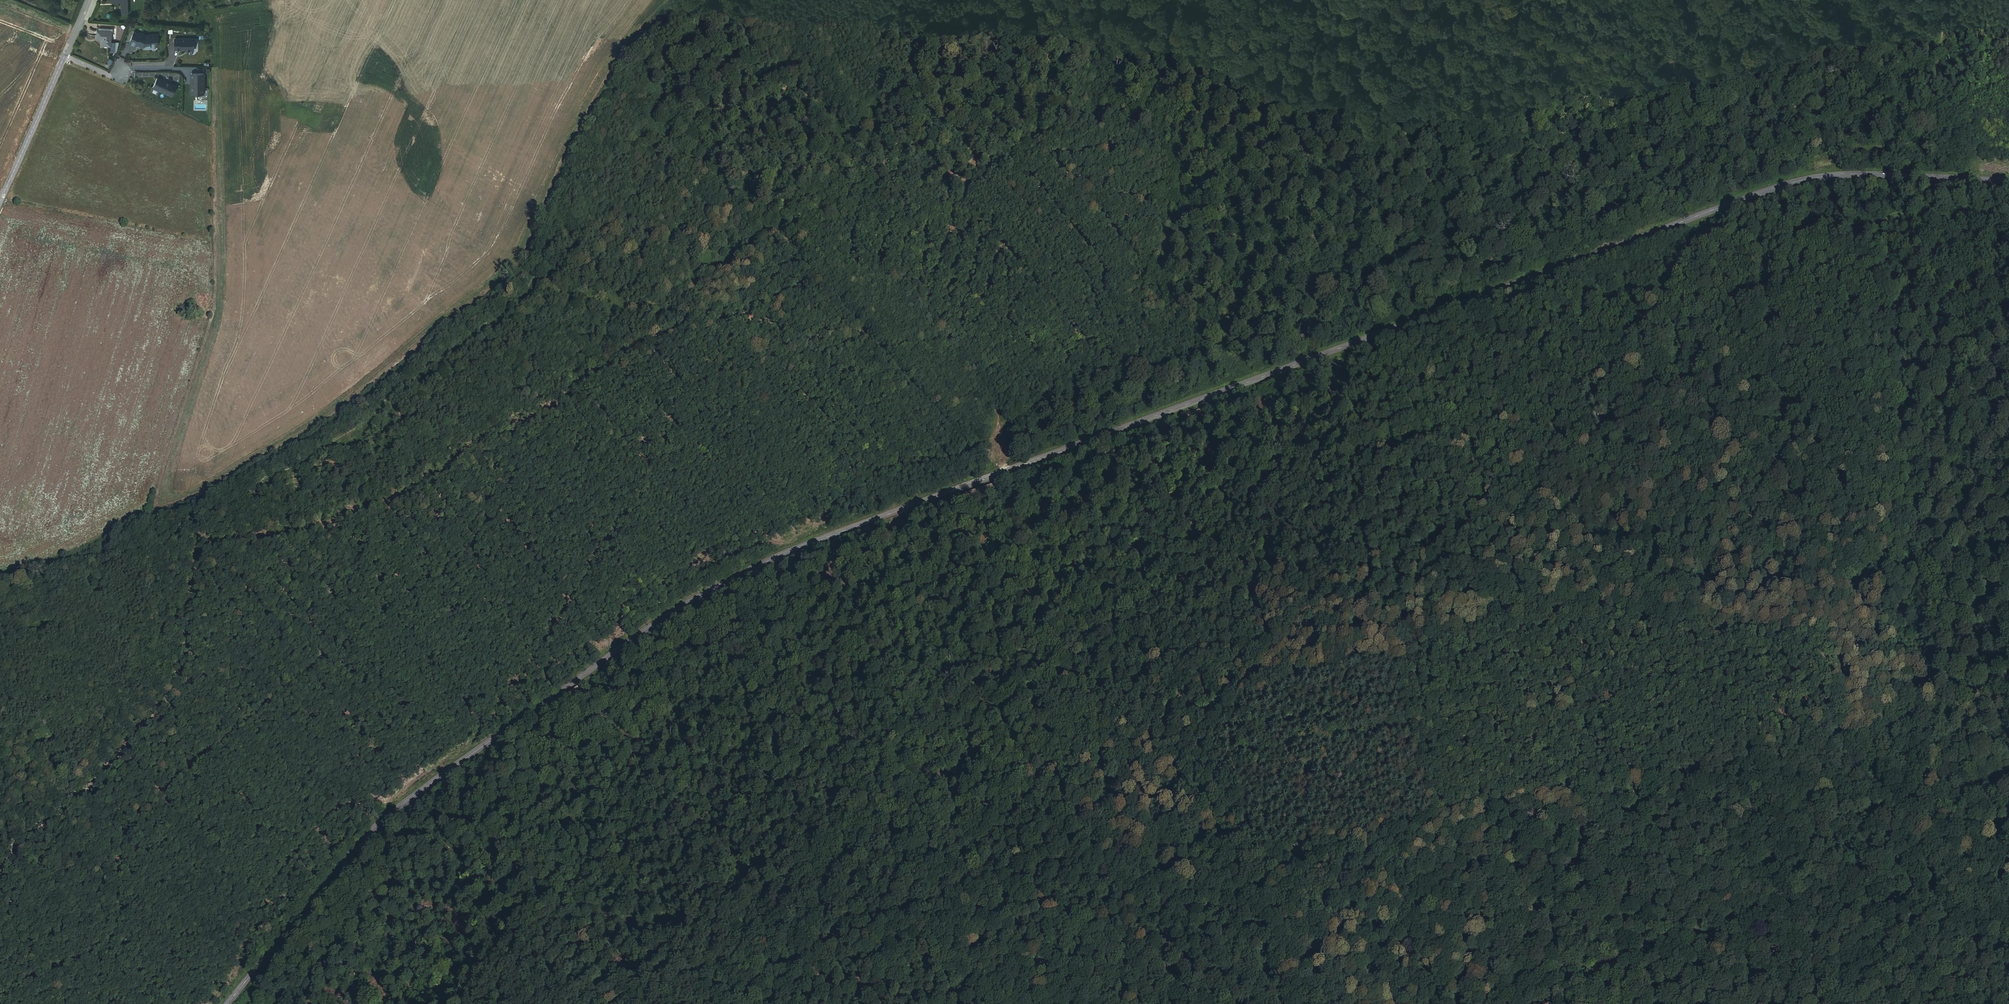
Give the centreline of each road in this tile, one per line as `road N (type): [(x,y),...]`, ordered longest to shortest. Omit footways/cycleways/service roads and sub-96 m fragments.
road 1 (tertiary): [(228,1003),(392,810),(729,578),(1816,176),(2008,181)]
road 2 (track): [(897,283),(800,245),(736,189)]
road 3 (tertiary): [(64,56),(0,200)]

